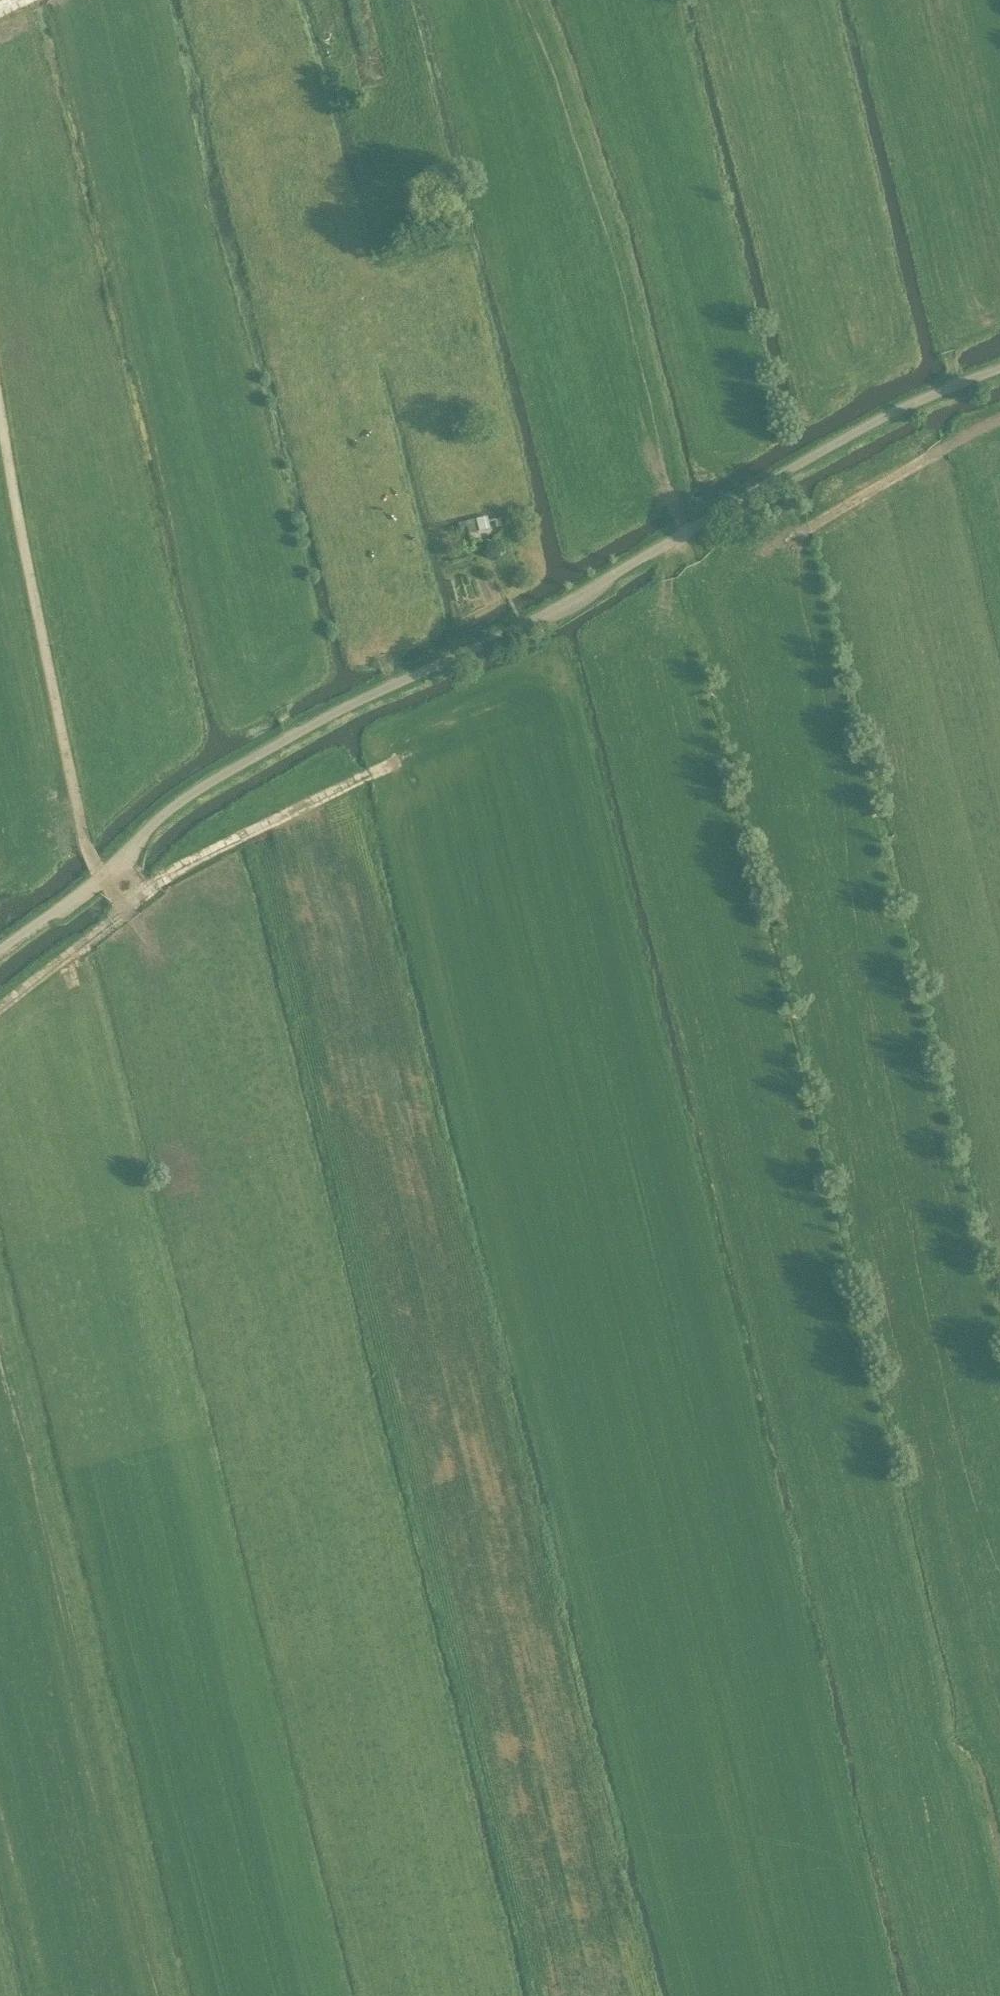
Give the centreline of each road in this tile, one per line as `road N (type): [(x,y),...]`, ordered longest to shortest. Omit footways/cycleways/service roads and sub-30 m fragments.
road 1 (unclassified): [(99,878),(160,816),(208,784),(493,641),(873,423),(999,369)]

